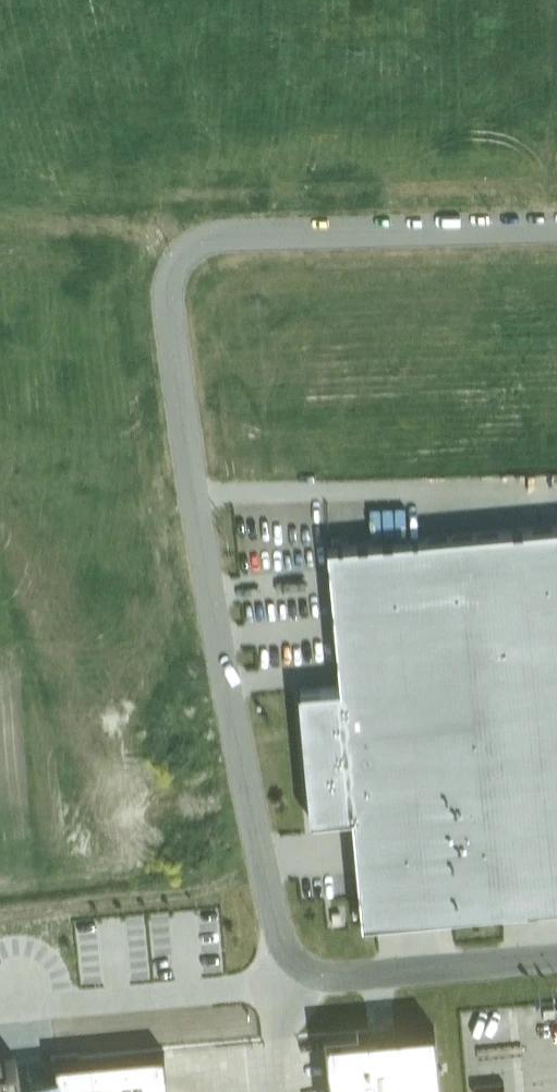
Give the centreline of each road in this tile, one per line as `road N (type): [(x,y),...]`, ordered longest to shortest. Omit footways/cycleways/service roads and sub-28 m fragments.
road 1 (unclassified): [(556,958),(324,976),(302,967),(283,944),(206,574),(168,294),(183,255),(223,236),(556,228)]

